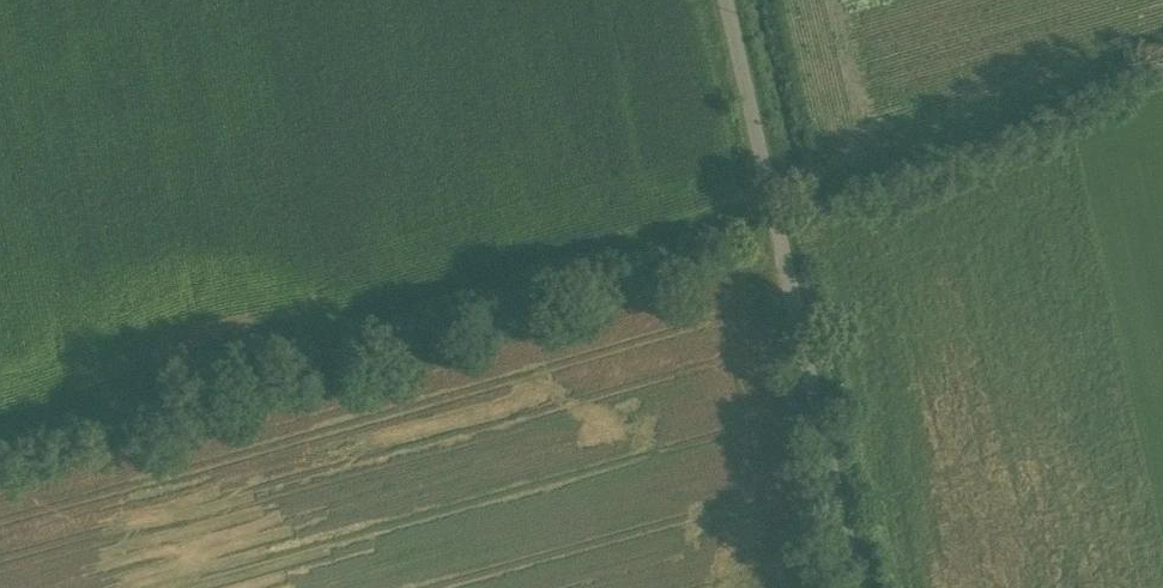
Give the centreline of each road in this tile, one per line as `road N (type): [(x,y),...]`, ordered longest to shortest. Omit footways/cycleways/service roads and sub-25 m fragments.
road 1 (unclassified): [(720,0),(857,587)]

